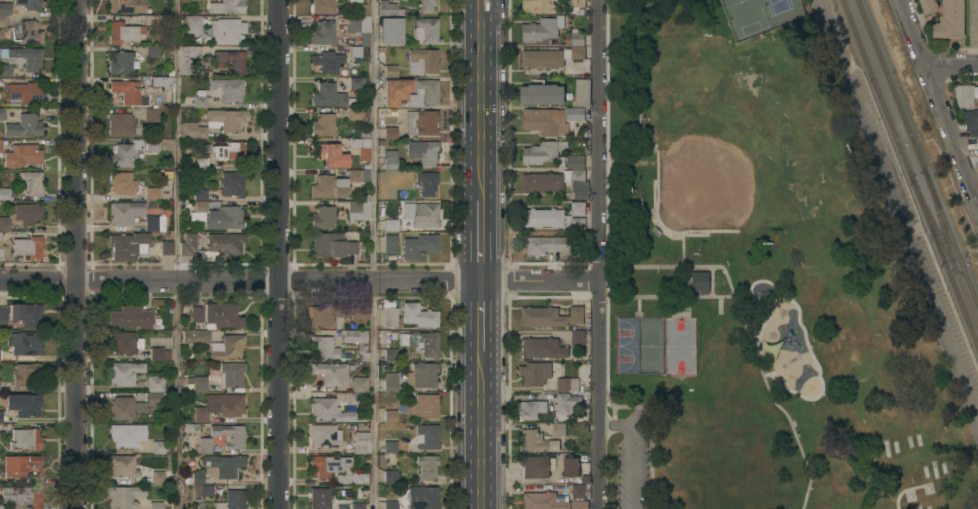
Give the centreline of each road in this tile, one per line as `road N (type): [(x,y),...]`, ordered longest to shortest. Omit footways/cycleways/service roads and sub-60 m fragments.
road 1 (residential): [(601,282),(0,280)]
road 2 (residential): [(278,0),(280,508)]
road 3 (residential): [(599,0),(601,508)]
road 4 (residential): [(78,0),(78,508)]
road 5 (residential): [(977,201),(902,0)]
road 6 (secondary): [(480,199),(480,0)]
road 7 (secondary): [(481,508),(480,350)]

